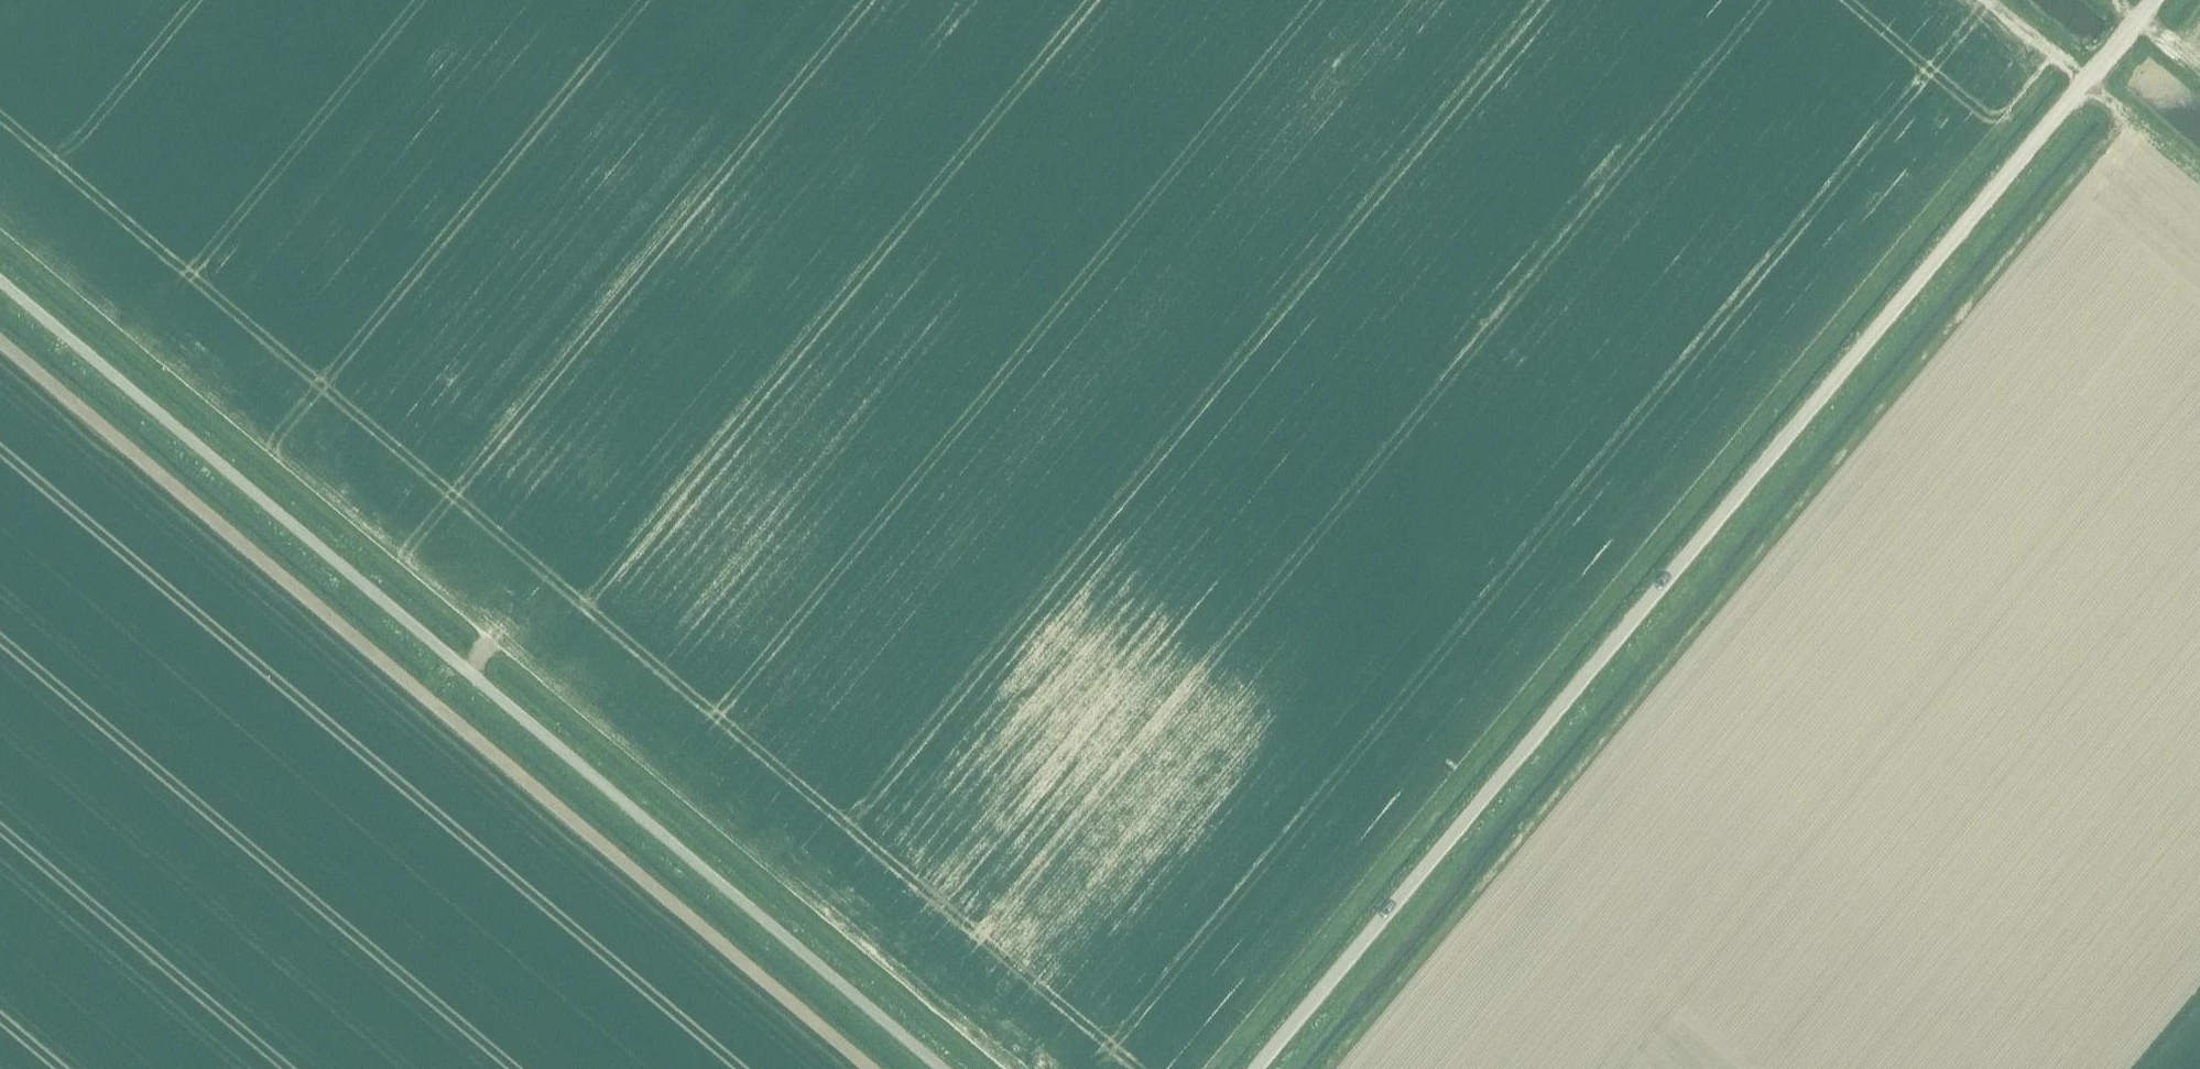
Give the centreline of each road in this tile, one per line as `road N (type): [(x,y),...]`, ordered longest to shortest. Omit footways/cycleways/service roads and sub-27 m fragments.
road 1 (unclassified): [(1257,1068),(2153,0)]
road 2 (unclassified): [(941,1068),(0,282)]

